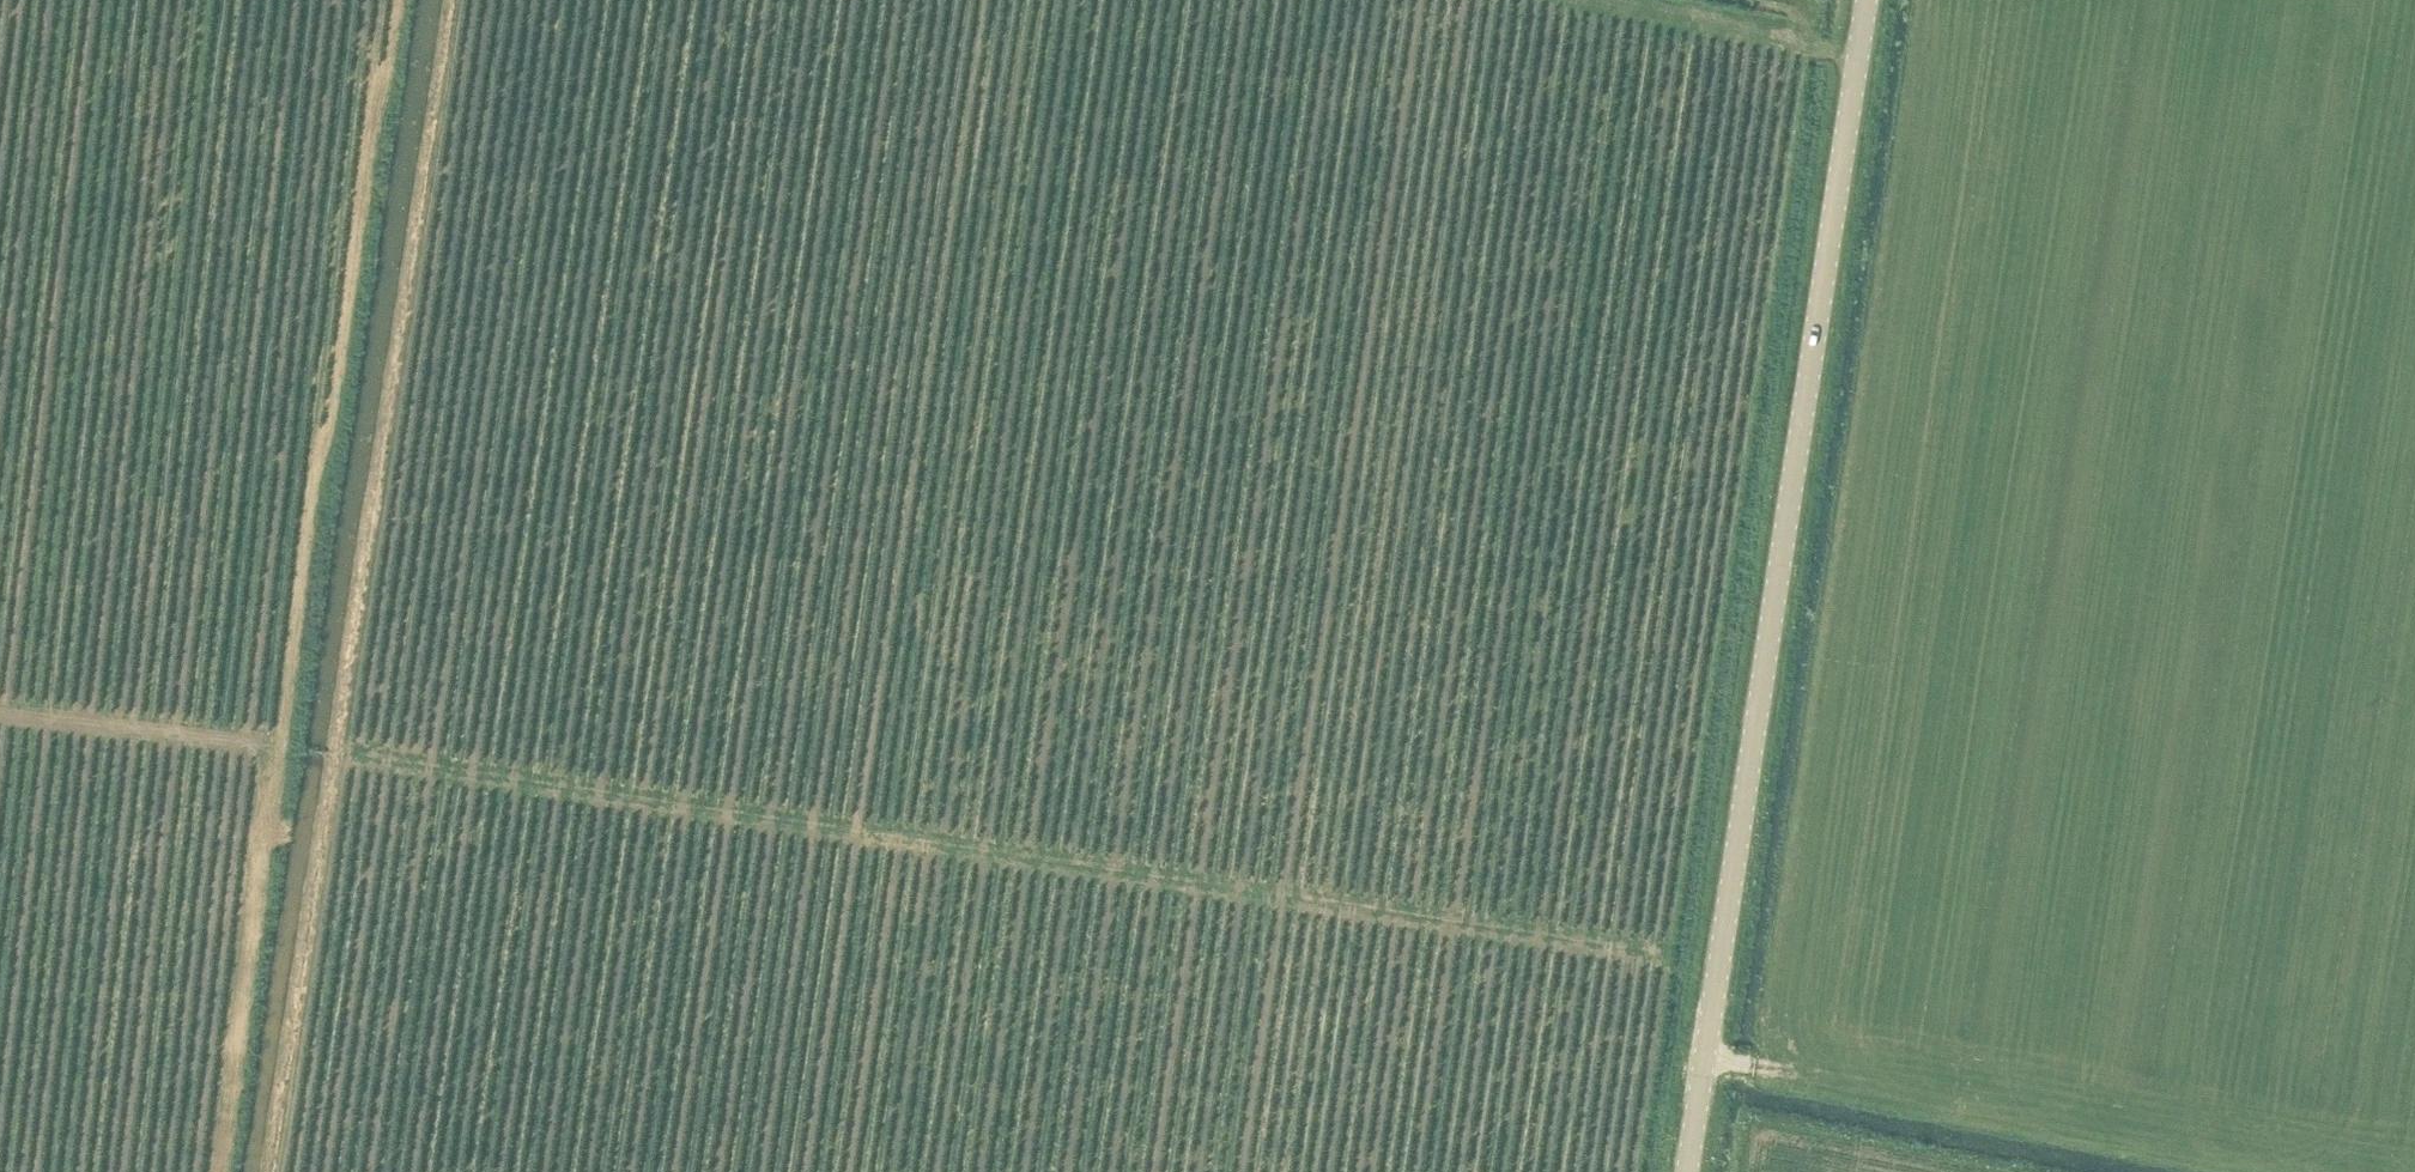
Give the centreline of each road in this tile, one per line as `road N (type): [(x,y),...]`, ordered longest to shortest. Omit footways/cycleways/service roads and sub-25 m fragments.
road 1 (tertiary): [(1686,1171),(1866,0)]

